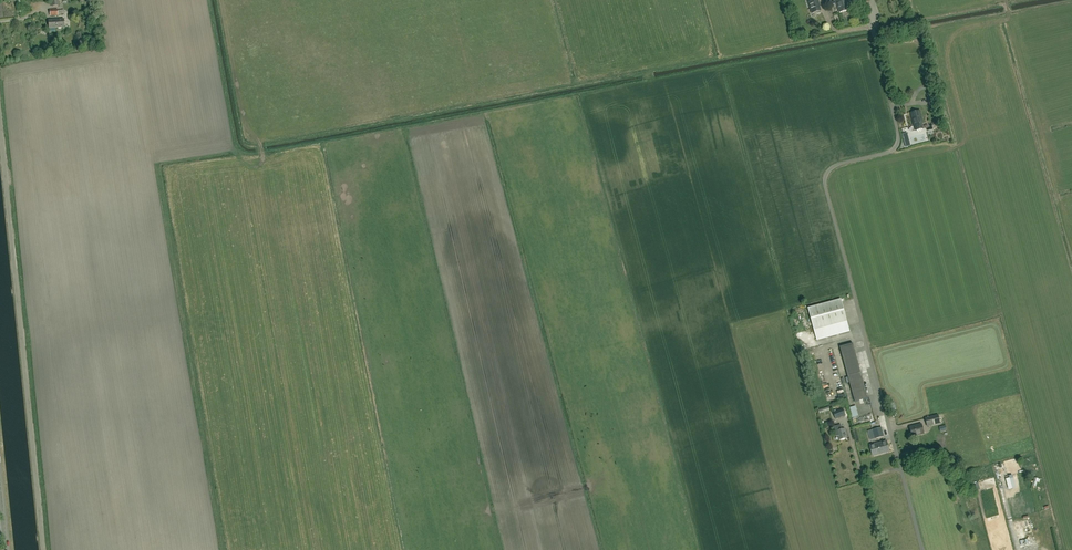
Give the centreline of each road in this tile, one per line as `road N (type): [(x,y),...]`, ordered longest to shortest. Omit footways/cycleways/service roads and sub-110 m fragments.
road 1 (unclassified): [(922,549),(825,187),(831,168),(899,143),(871,26)]
road 2 (unclassified): [(44,549),(0,119)]

